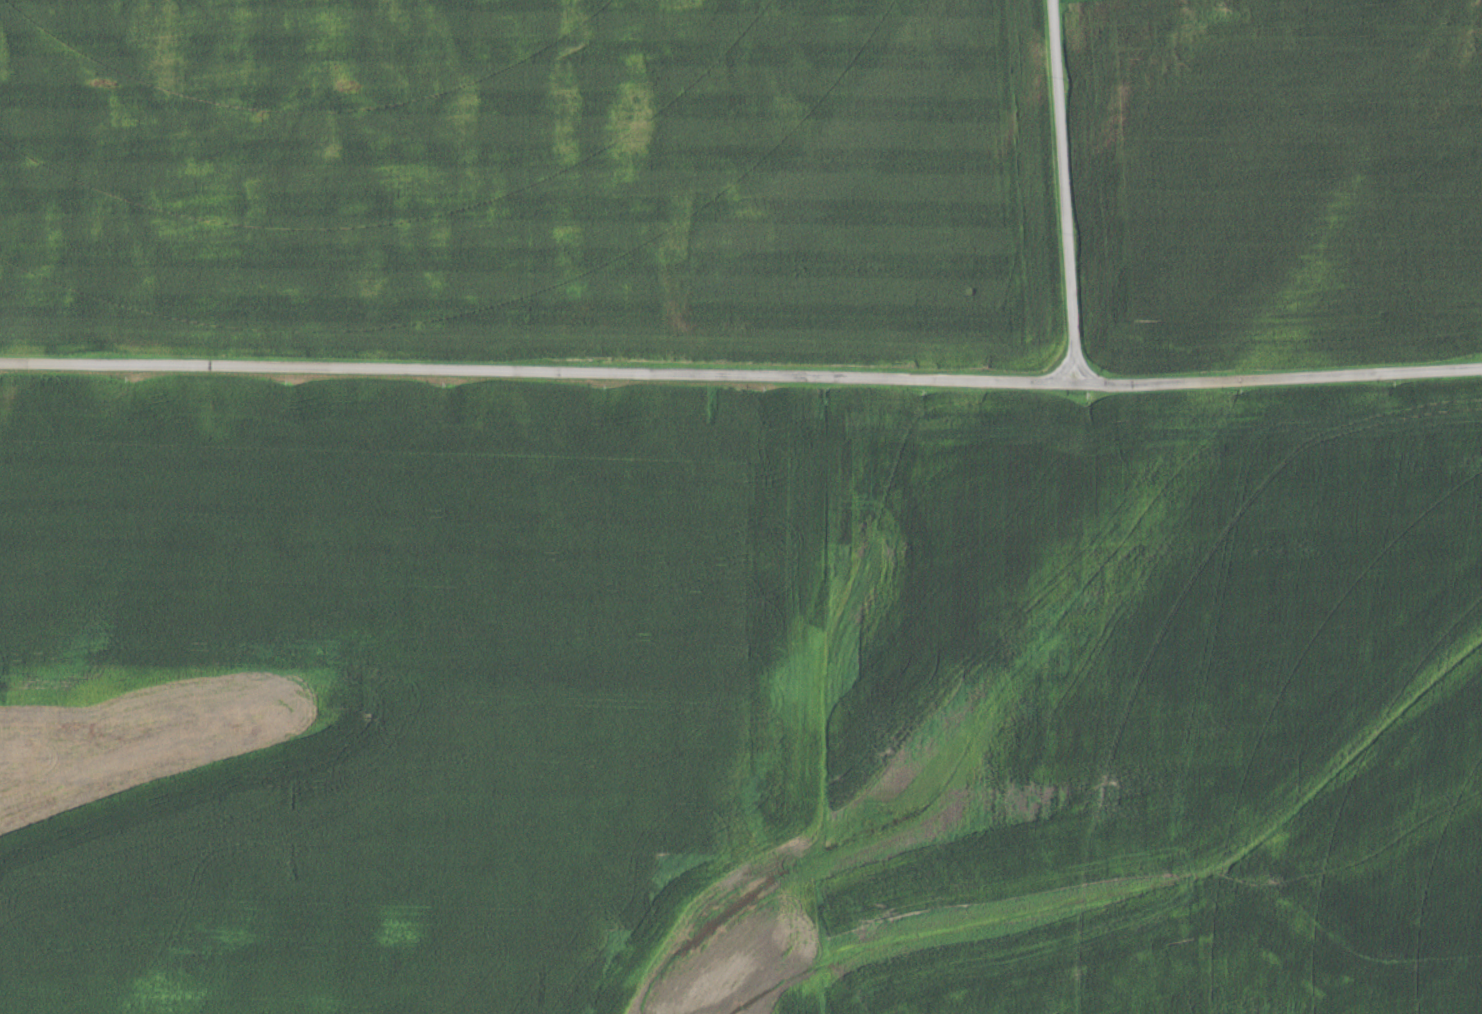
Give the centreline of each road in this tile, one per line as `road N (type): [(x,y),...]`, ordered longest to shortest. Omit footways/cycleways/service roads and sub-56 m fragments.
road 1 (residential): [(1074,382),(0,362)]
road 2 (residential): [(1481,368),(1074,382)]
road 3 (residential): [(1074,382),(1050,0)]

